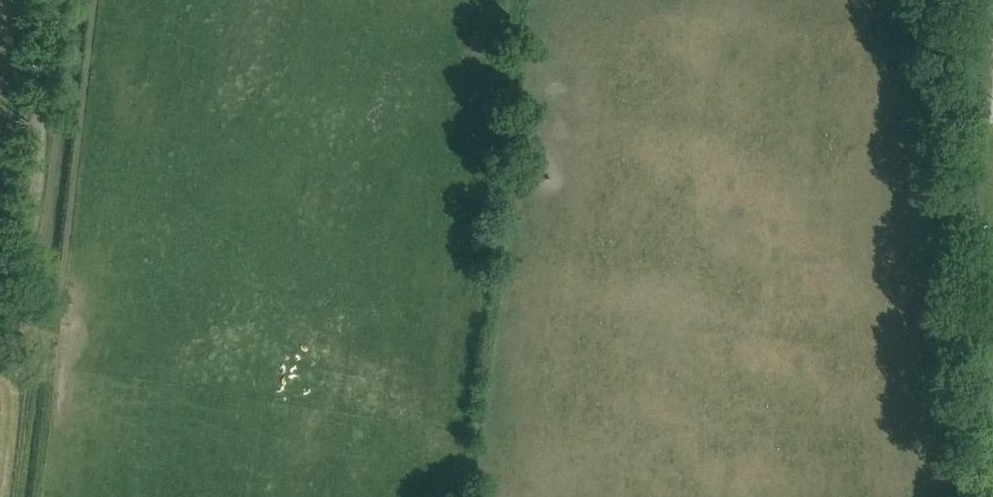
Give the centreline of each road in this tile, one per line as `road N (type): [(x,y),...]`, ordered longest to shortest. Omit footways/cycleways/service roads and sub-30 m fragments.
road 1 (track): [(936,0),(976,496)]
road 2 (track): [(0,326),(17,305),(33,212),(56,0)]

